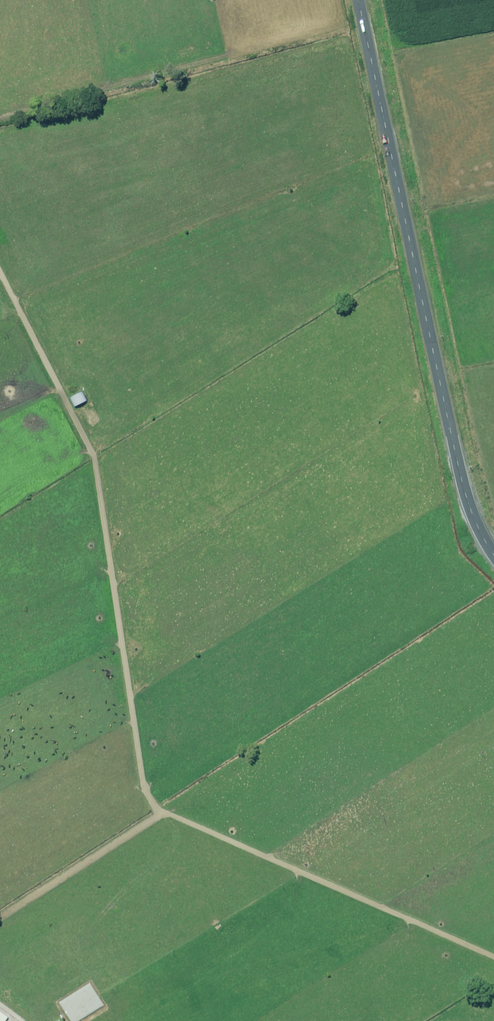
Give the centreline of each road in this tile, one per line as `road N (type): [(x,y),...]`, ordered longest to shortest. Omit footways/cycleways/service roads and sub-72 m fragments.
road 1 (track): [(0,244),(103,451),(135,781),(169,805),(455,929),(493,958)]
road 2 (unclassified): [(359,0),(460,469),(493,556)]
road 3 (track): [(0,916),(169,805)]

